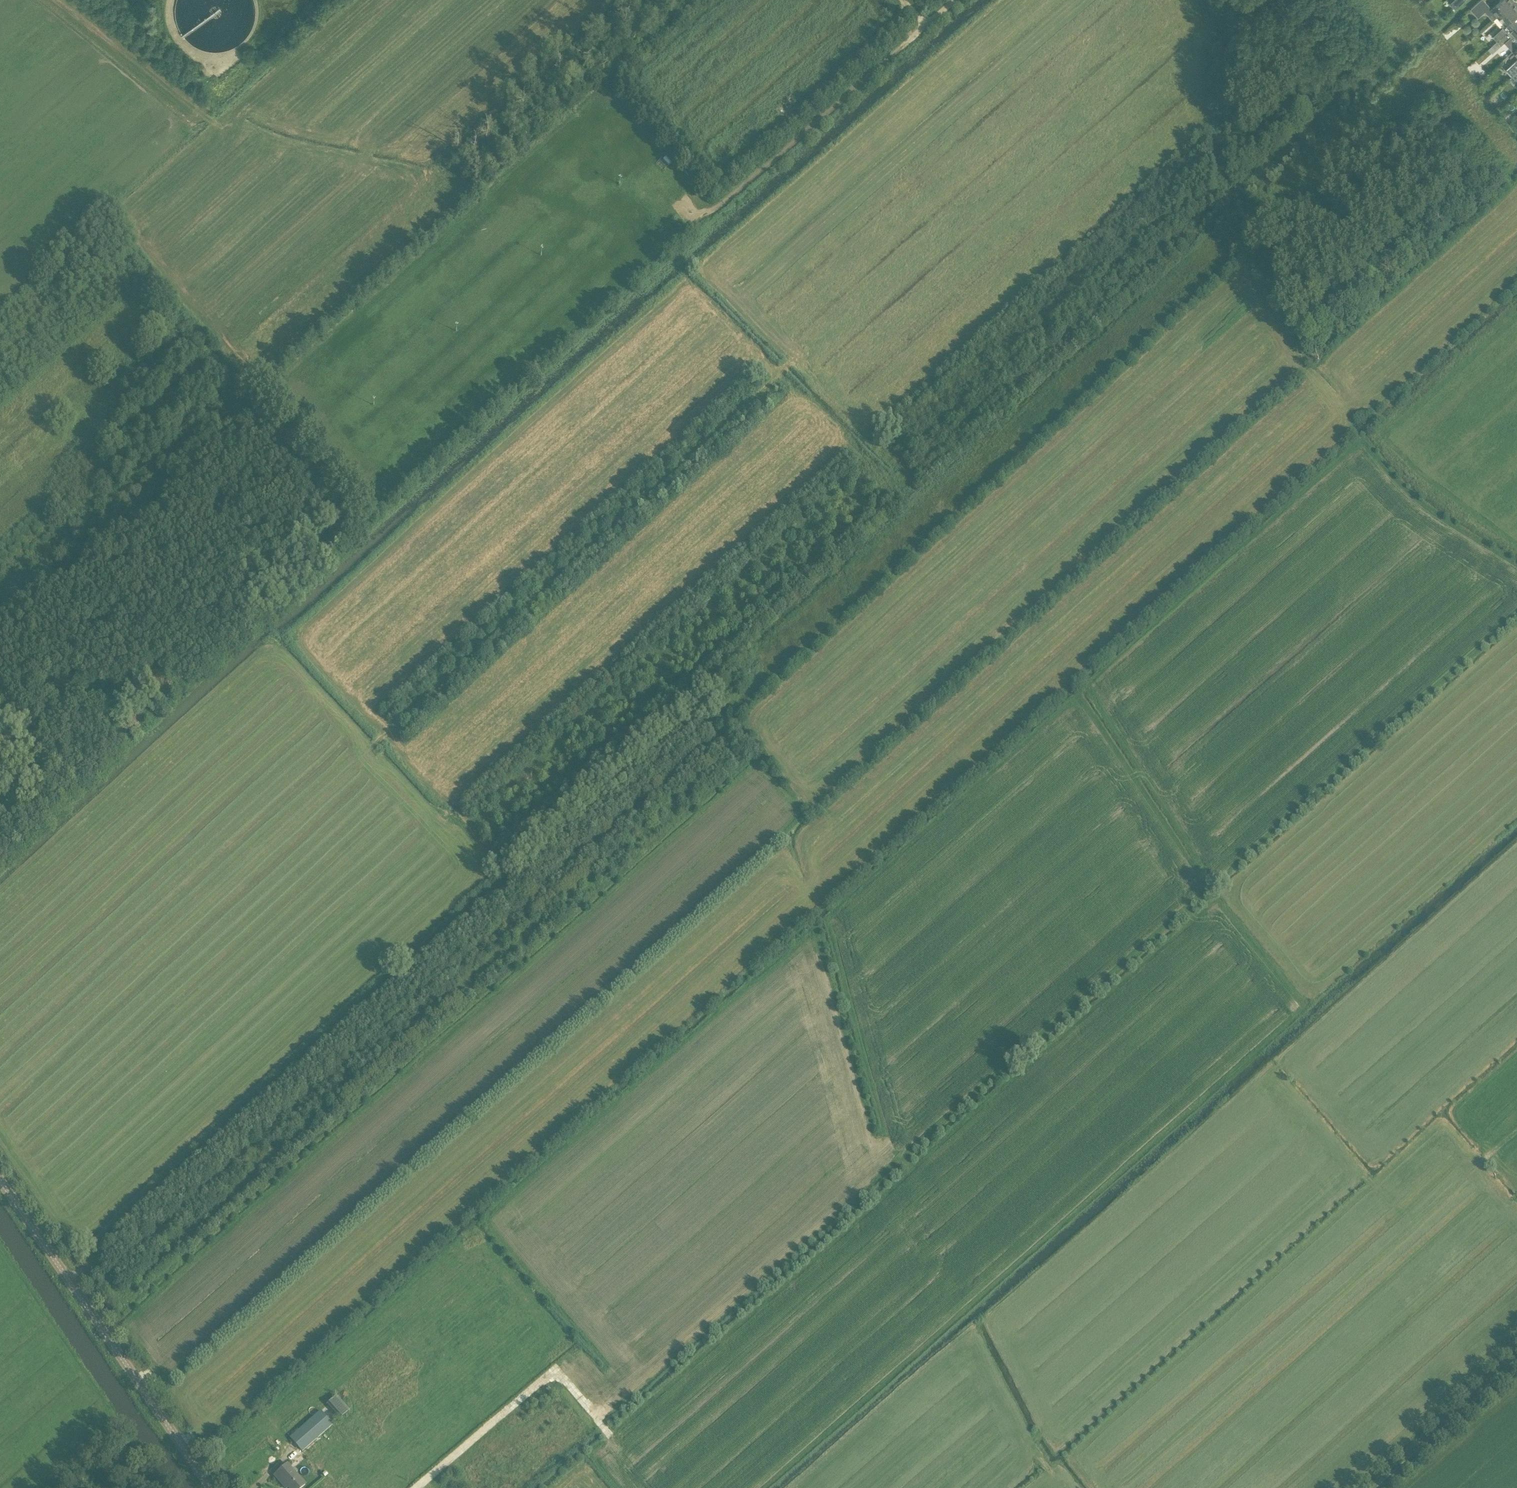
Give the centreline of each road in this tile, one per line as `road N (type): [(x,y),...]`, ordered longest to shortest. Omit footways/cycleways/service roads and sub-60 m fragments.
road 1 (track): [(791,360),(0,1086)]
road 2 (tertiary): [(210,1487),(0,1181)]
road 3 (track): [(416,1487),(551,1371),(610,1436)]
road 4 (track): [(724,174),(910,7)]
road 5 (track): [(720,0),(636,81),(724,174)]
road 6 (track): [(851,0),(851,15),(697,152)]
road 7 (track): [(818,0),(675,128)]
road 8 (track): [(1516,1365),(1380,1487)]
road 9 (track): [(653,103),(770,0)]

